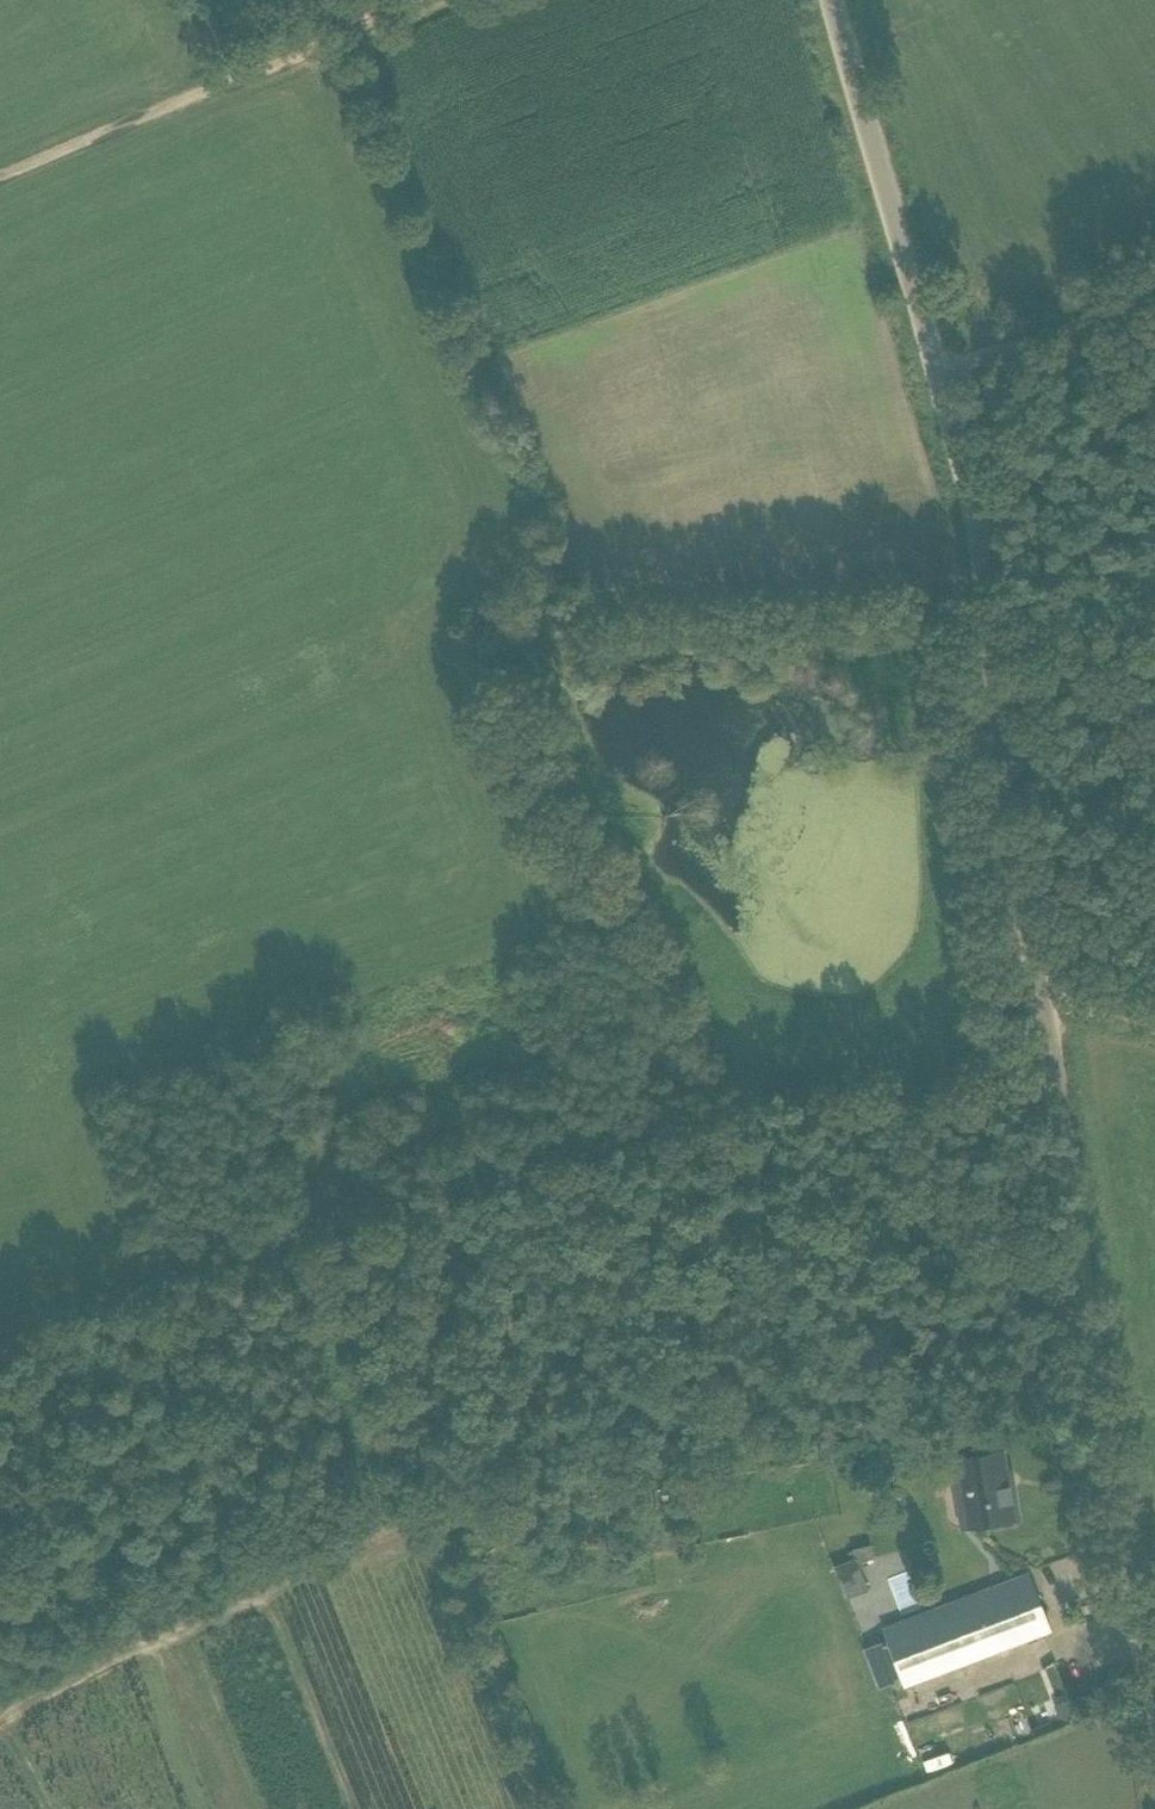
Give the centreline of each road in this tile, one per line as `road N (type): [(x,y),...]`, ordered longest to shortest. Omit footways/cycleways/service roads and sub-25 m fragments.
road 1 (unclassified): [(1154,1692),(1038,986),(979,516),(837,0)]
road 2 (track): [(1054,1086),(952,1093),(520,1181),(265,1258),(155,1284),(85,1289),(0,1317)]
road 3 (track): [(424,0),(0,175)]
road 4 (track): [(0,1720),(378,1538)]
road 5 (track): [(1154,286),(944,383)]
road 6 (track): [(338,1232),(326,1163),(343,1105),(373,1060)]

